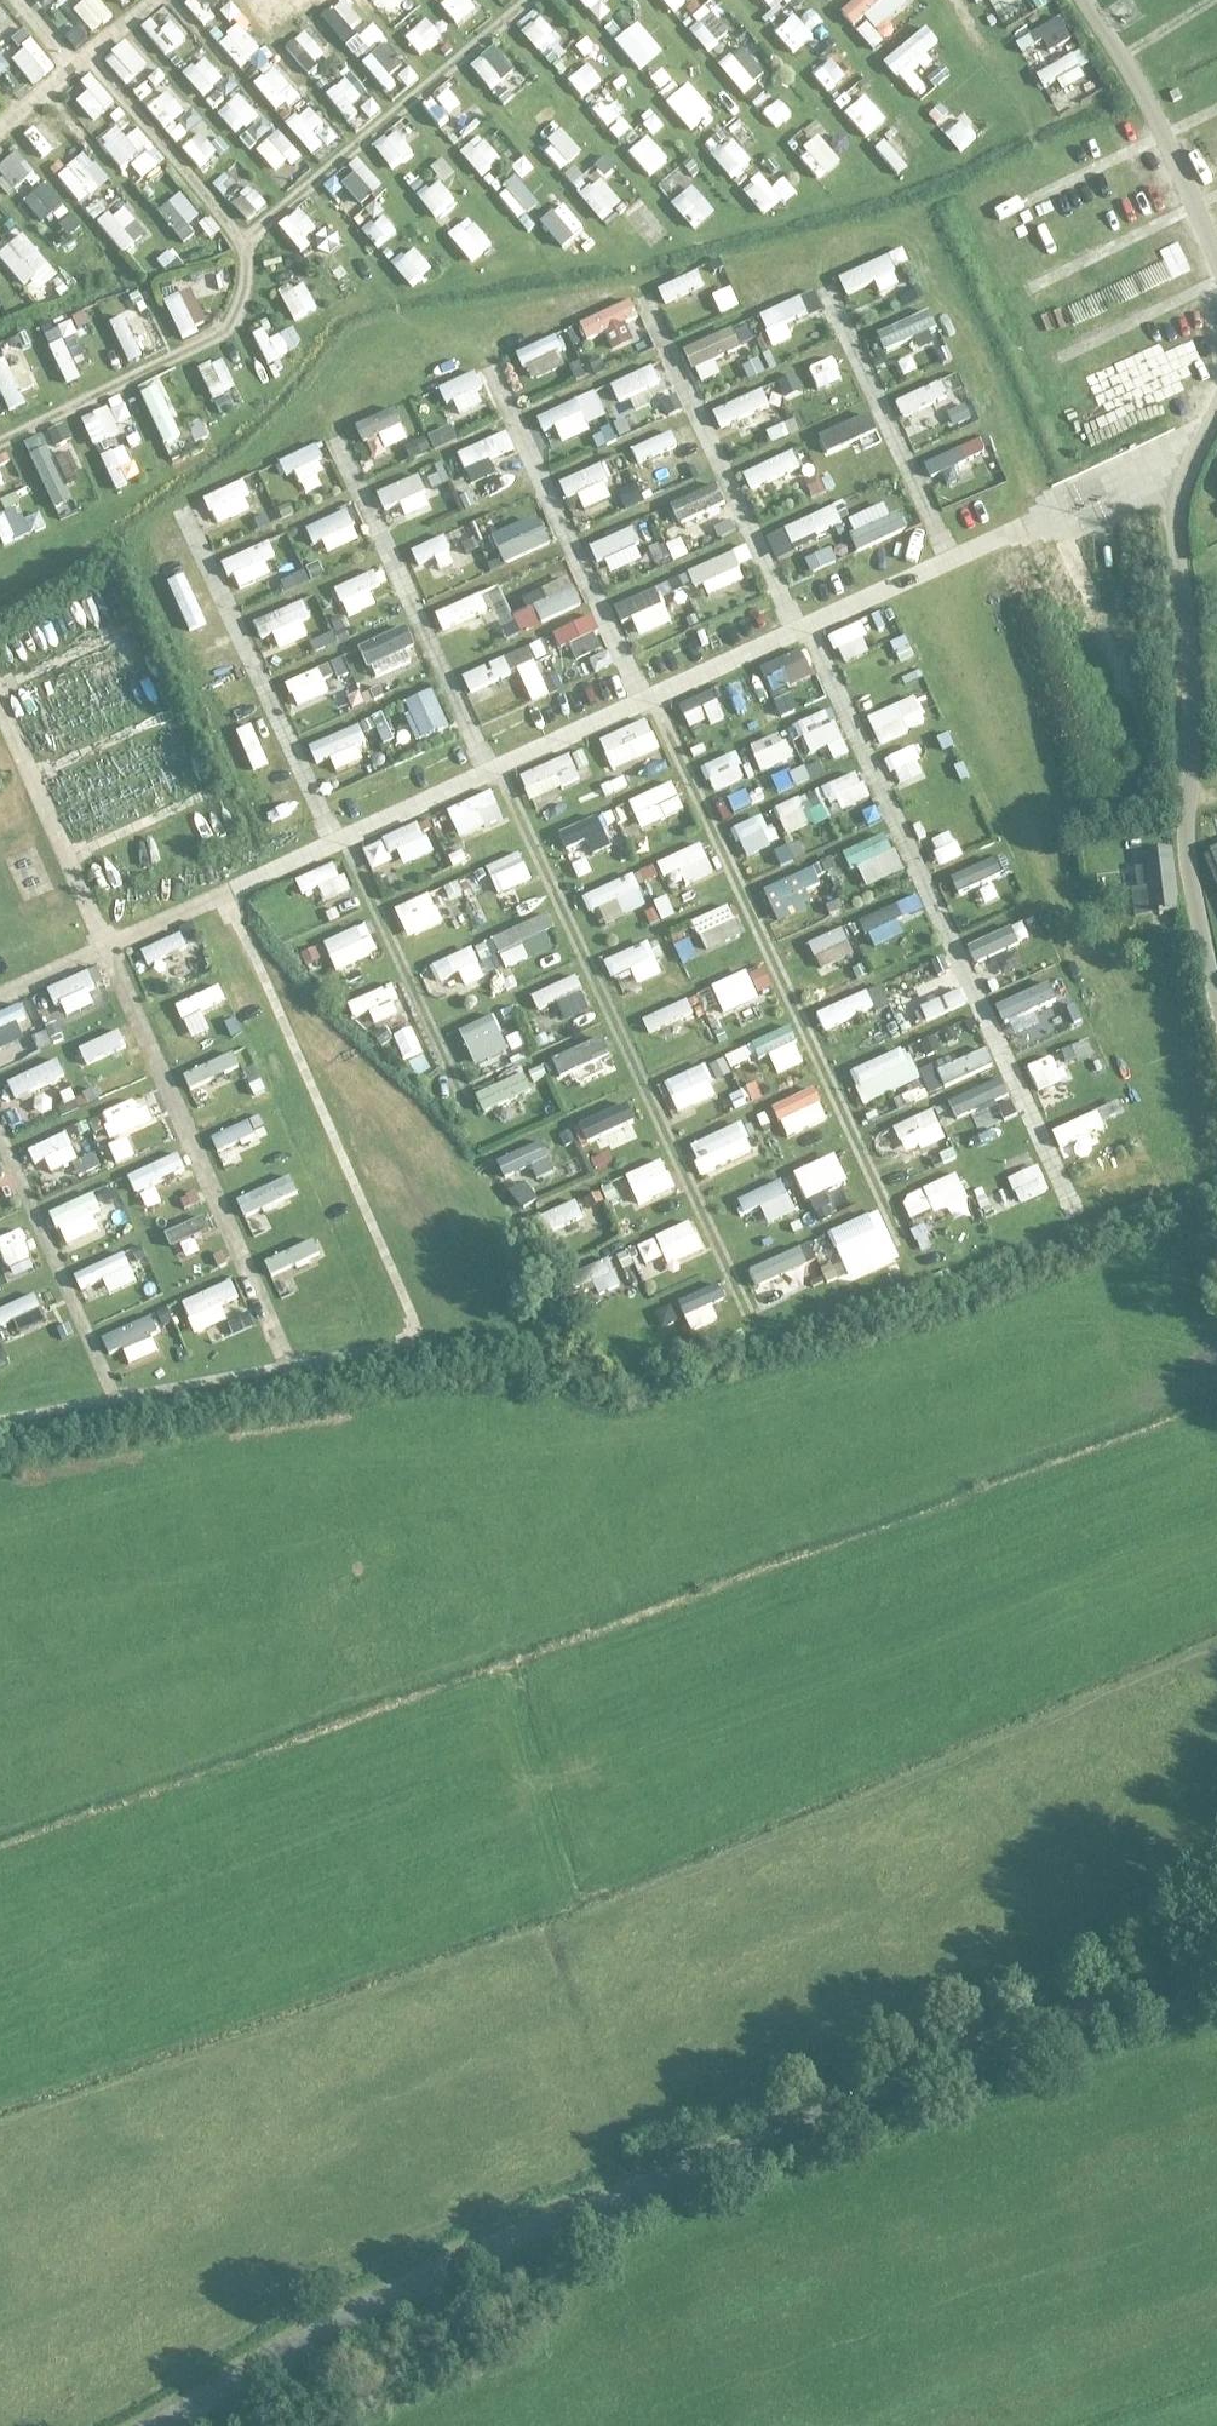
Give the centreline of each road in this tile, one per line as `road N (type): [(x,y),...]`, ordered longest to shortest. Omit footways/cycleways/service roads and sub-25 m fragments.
road 1 (unclassified): [(146,2425),(393,2266),(1163,1988),(1216,1955)]
road 2 (unclassified): [(1216,1001),(1191,856),(1180,592),(1192,470),(1216,414)]
road 3 (unclassified): [(1216,274),(1168,150),(1085,0)]

